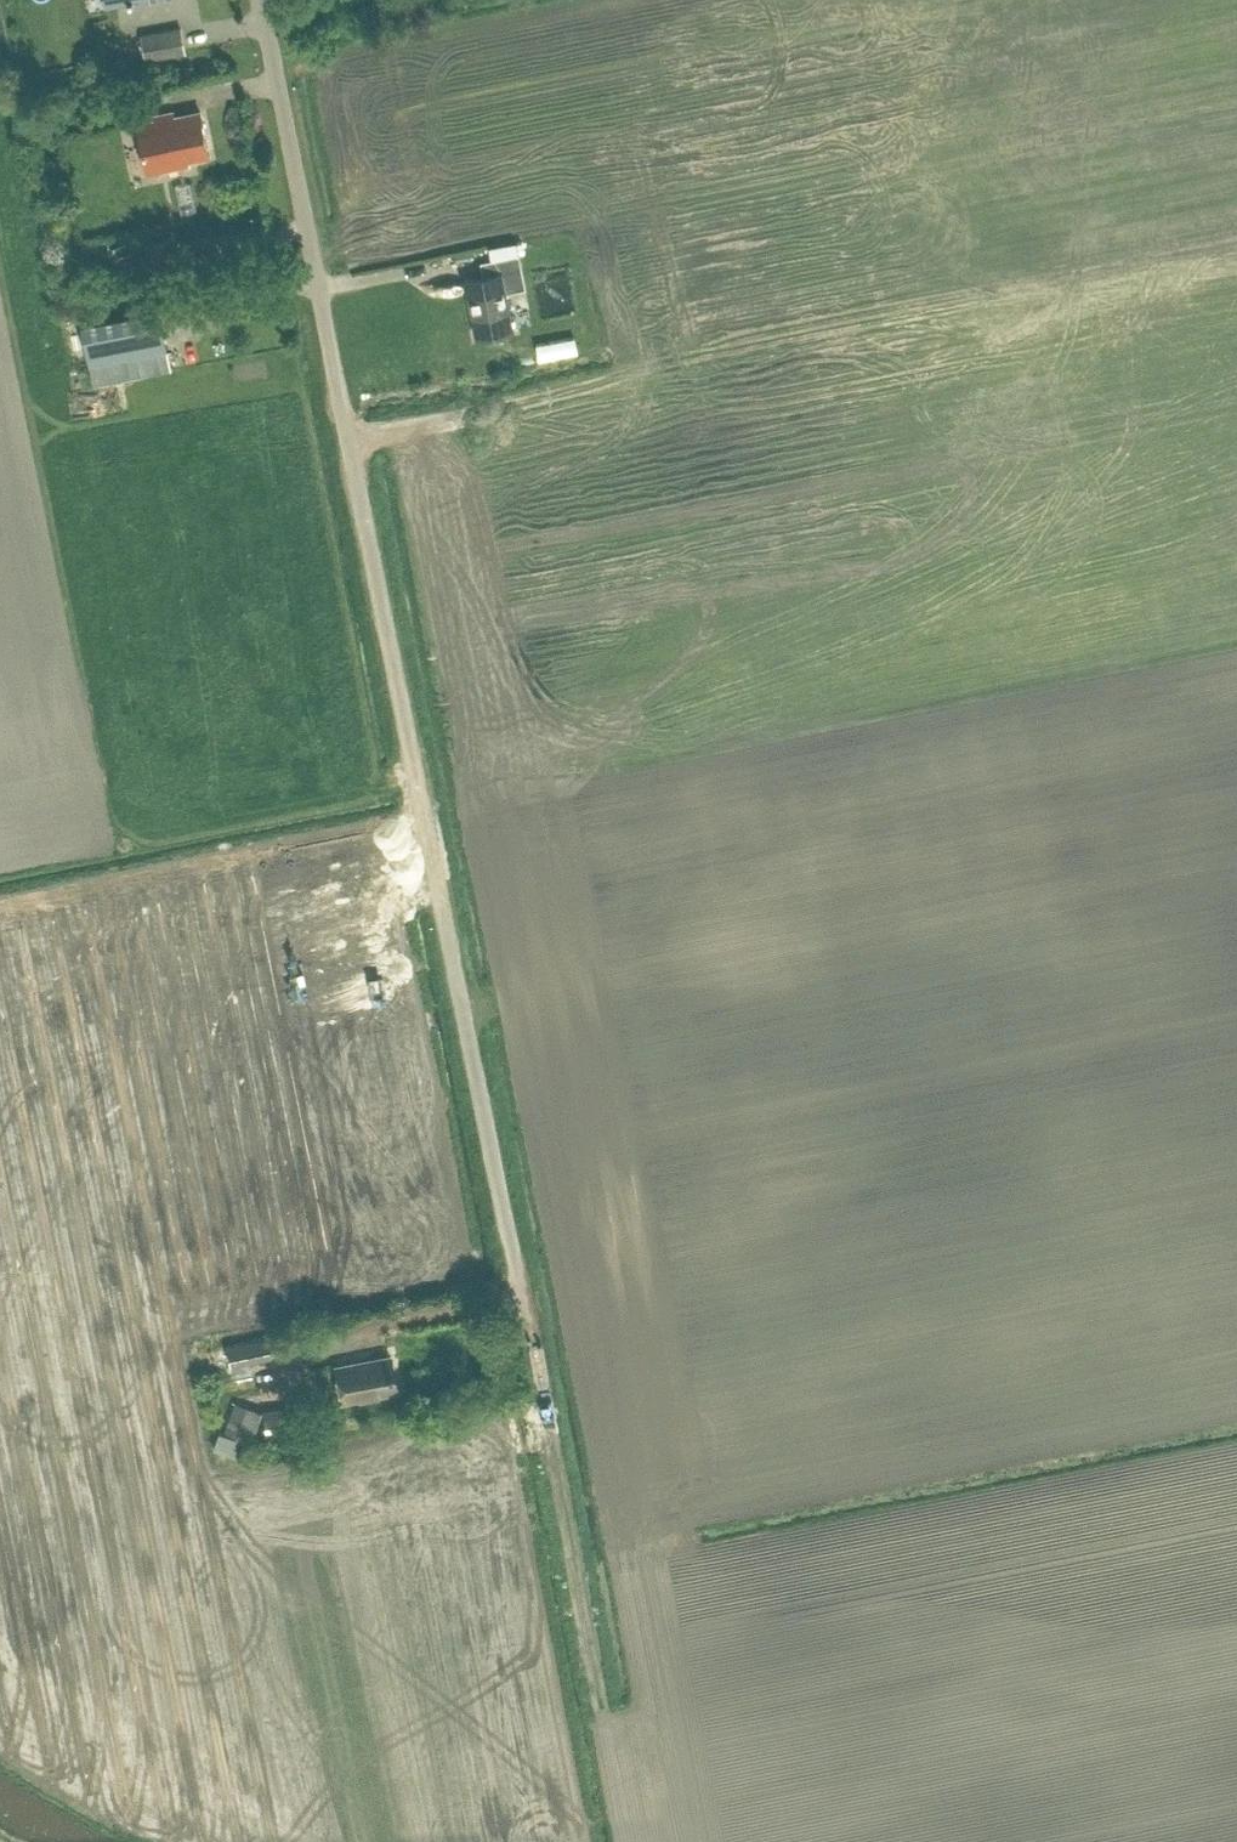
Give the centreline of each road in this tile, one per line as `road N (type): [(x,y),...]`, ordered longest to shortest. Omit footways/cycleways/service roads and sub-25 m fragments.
road 1 (unclassified): [(528,1332),(261,0)]

